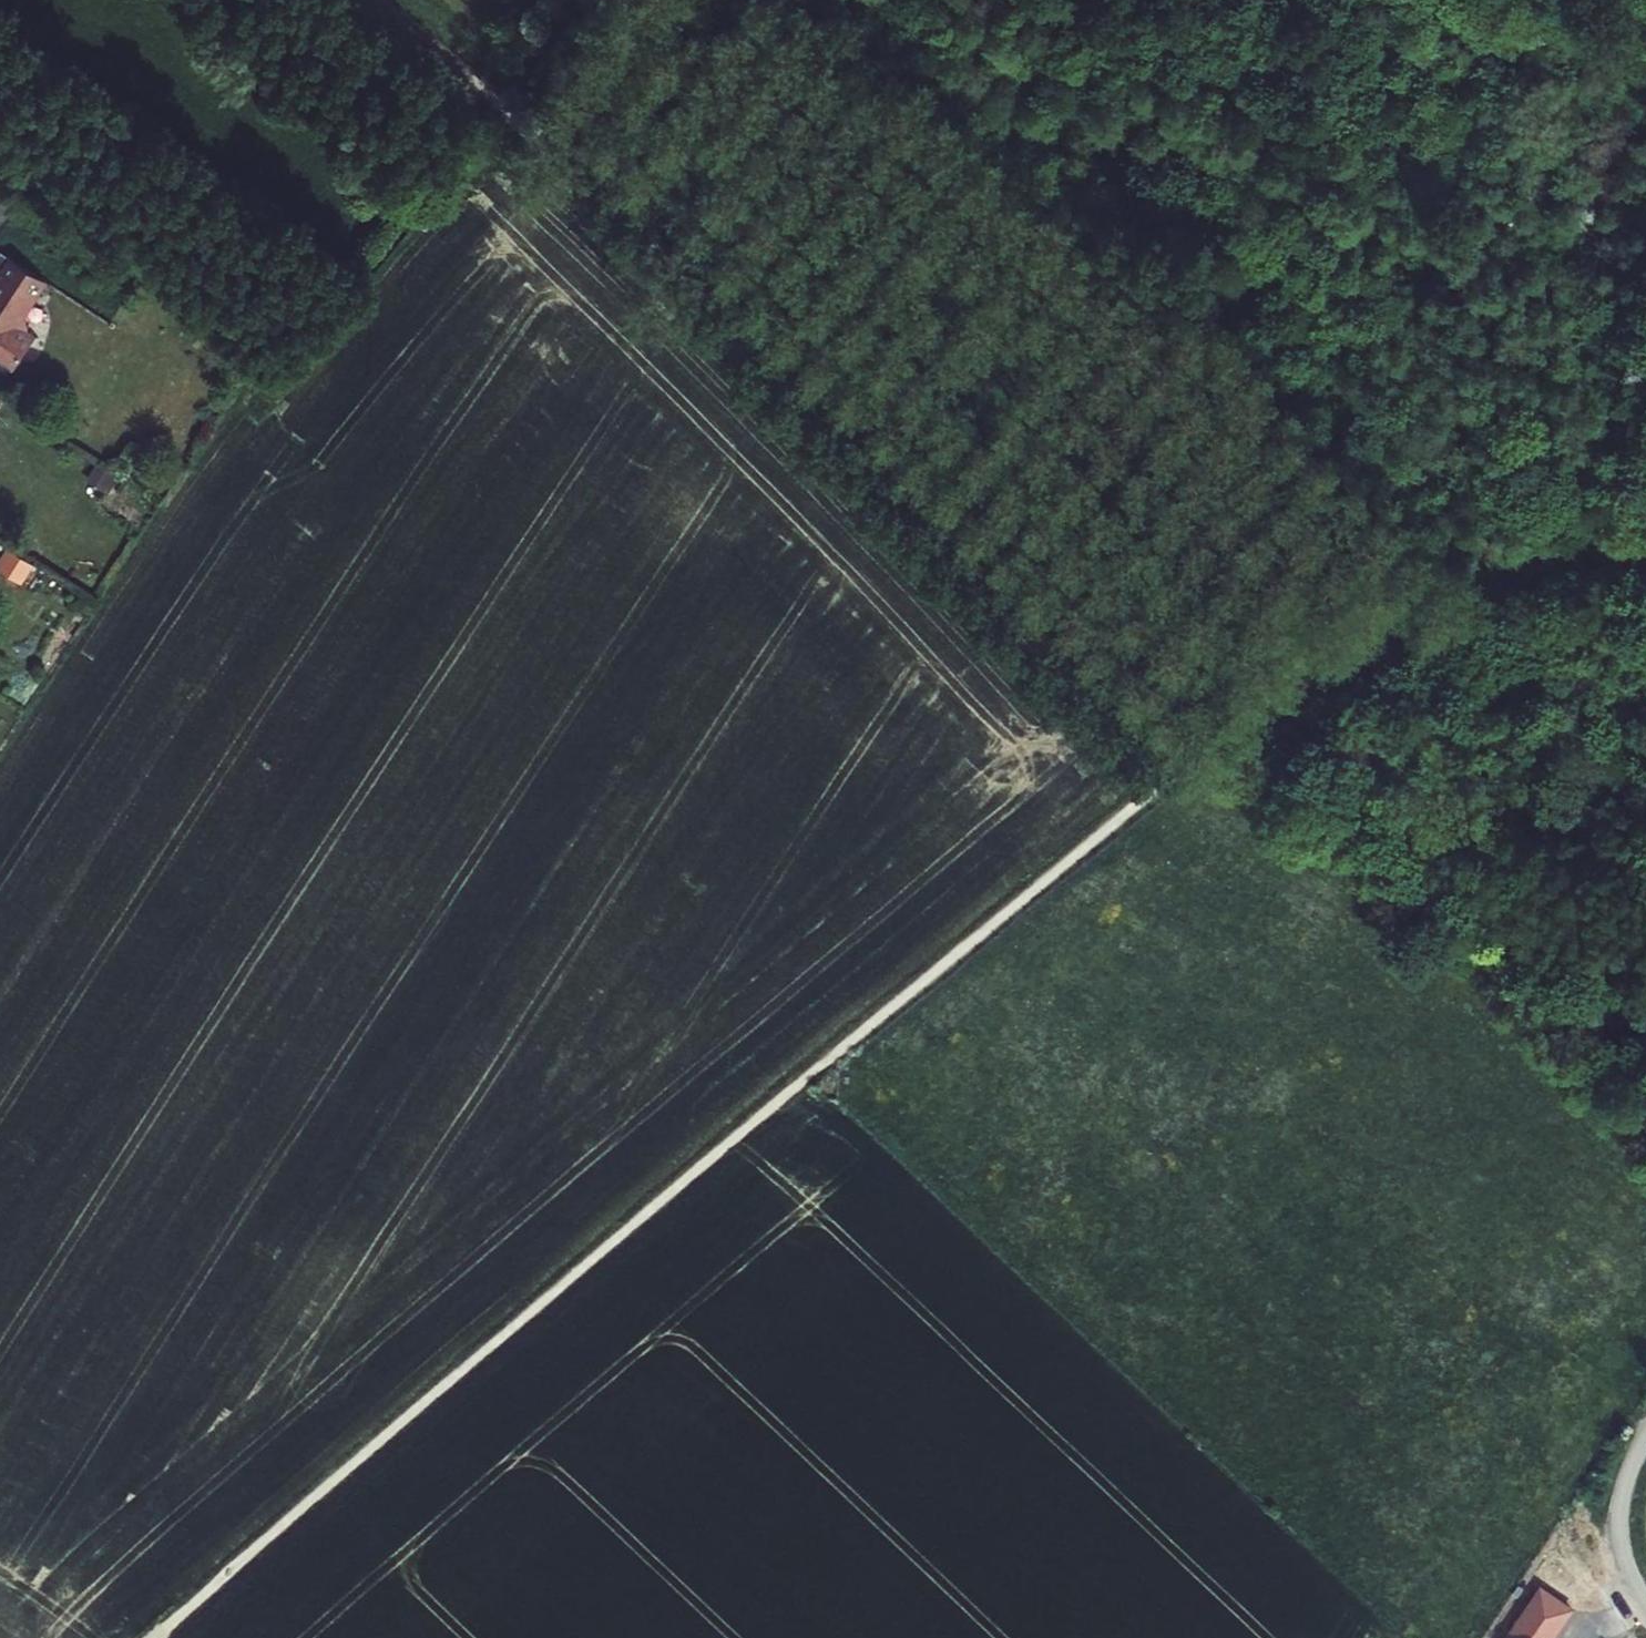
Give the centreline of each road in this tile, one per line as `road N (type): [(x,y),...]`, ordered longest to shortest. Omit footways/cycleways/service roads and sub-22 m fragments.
road 1 (track): [(164,1637),(1147,791)]
road 2 (residential): [(1645,1598),(1627,1563),(1620,1523),(1626,1483),(1645,1439)]

